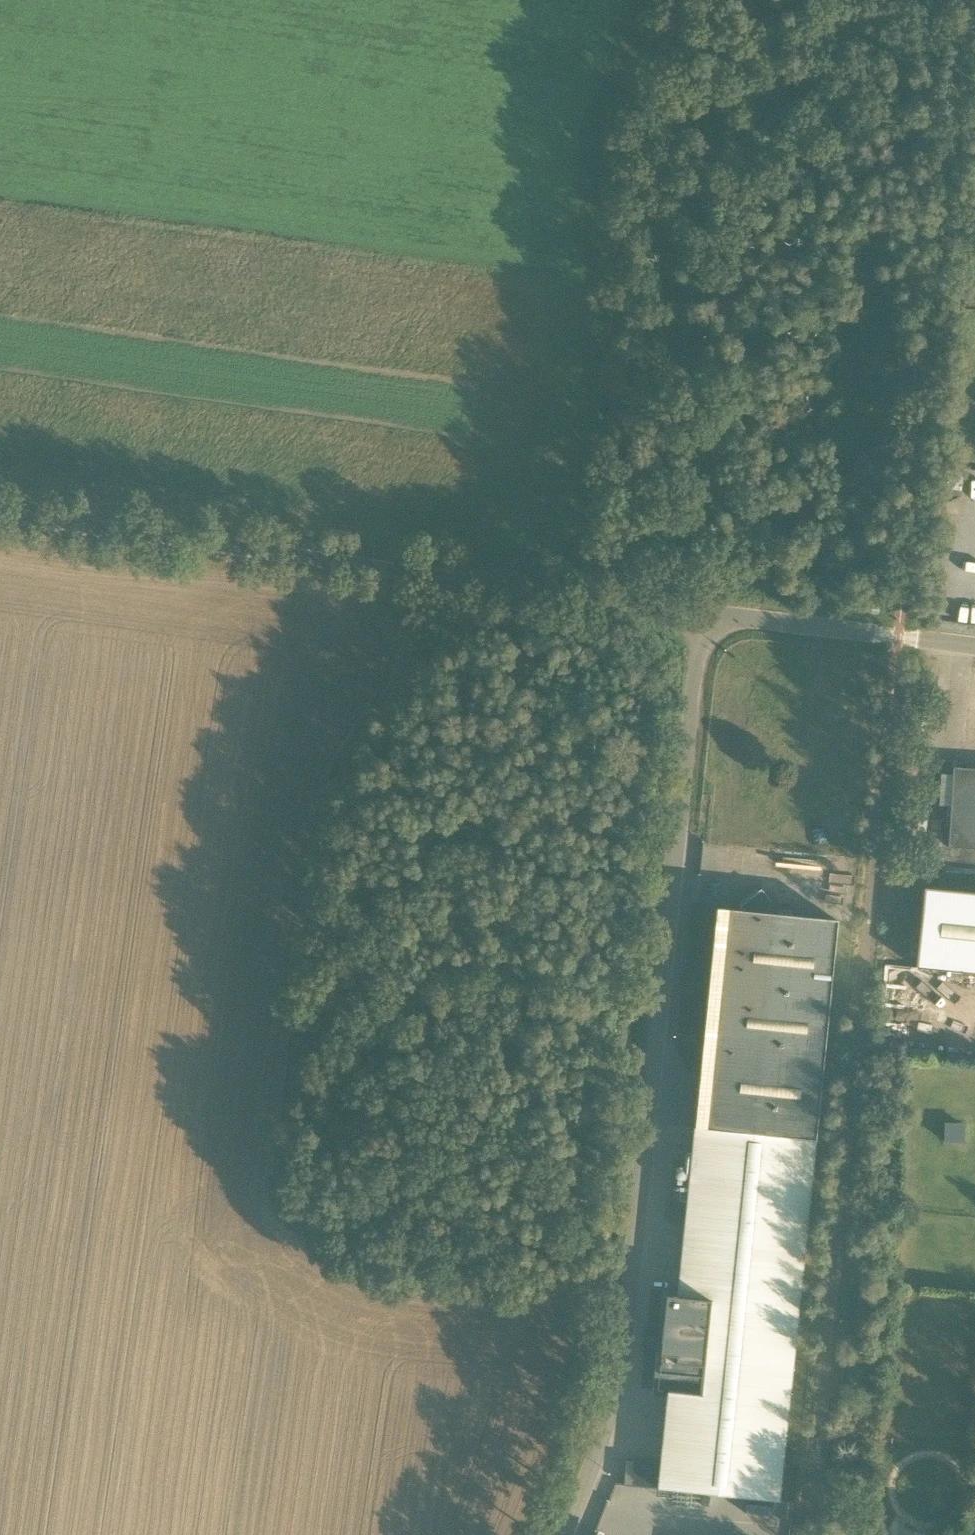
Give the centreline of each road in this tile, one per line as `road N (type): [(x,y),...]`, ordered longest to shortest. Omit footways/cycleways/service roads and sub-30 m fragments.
road 1 (unclassified): [(696,615),(612,1403),(563,1534)]
road 2 (unclassified): [(0,513),(696,615)]
road 3 (unclassified): [(696,615),(974,649)]

